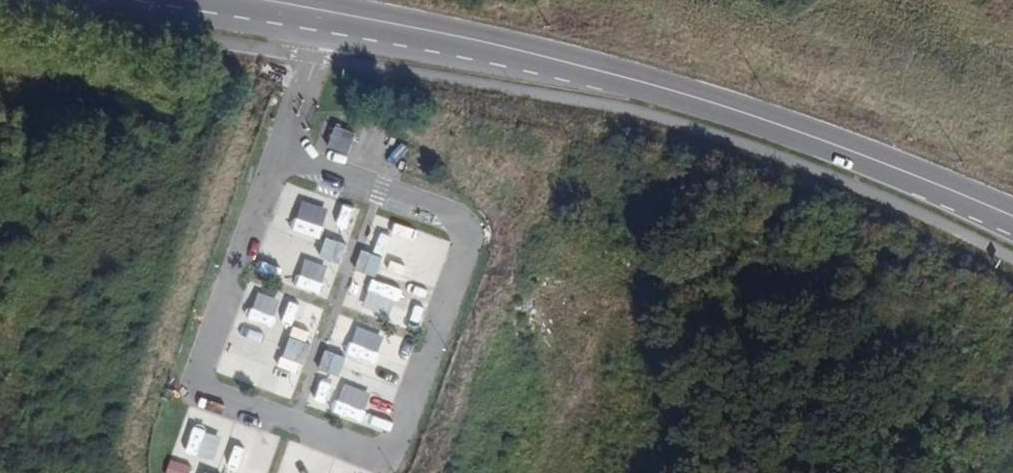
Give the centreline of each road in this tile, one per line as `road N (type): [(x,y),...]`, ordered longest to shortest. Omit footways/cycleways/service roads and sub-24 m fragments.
road 1 (tertiary): [(333,11),(636,81),(774,124),(1012,218)]
road 2 (tertiary): [(200,0),(288,14),(333,11)]

